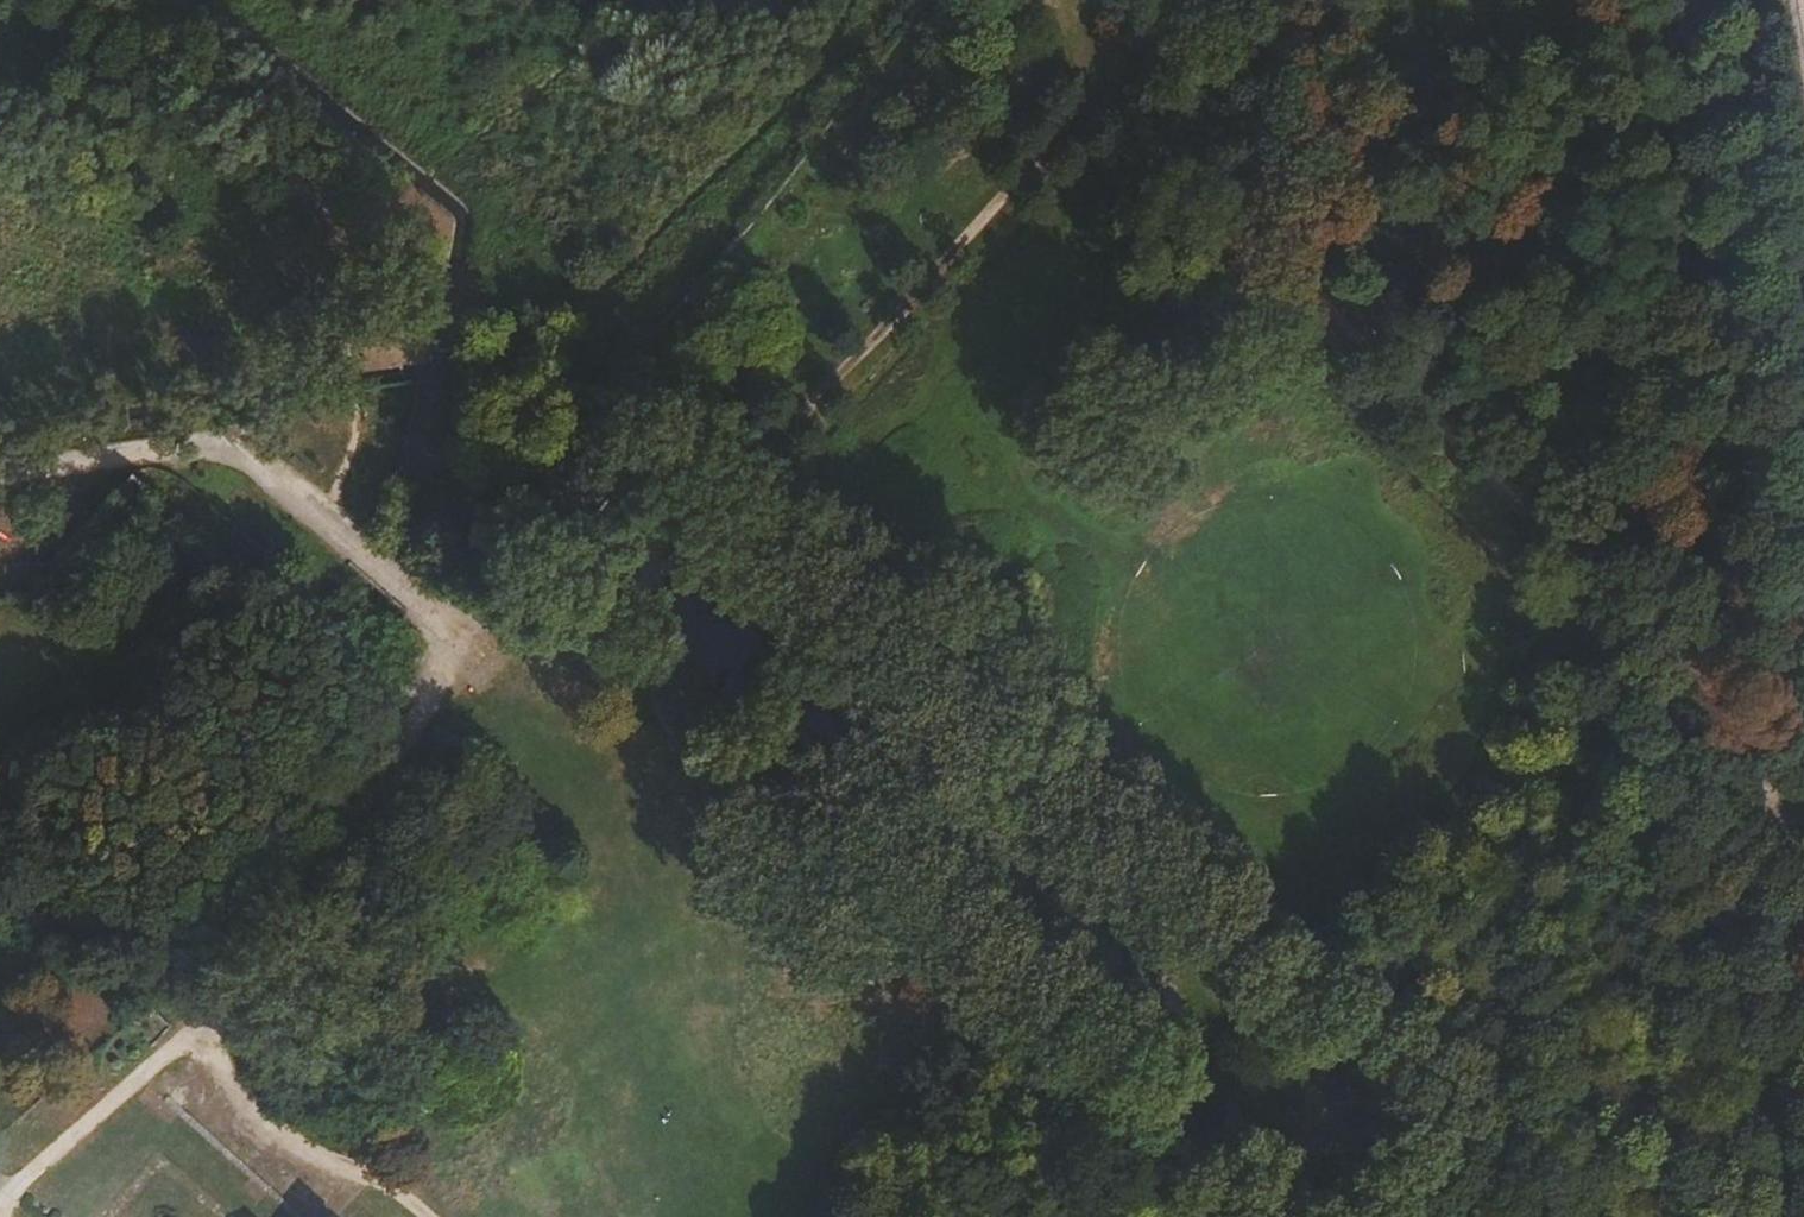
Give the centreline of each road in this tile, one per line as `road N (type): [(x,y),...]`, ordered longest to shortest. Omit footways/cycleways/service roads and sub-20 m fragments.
road 1 (track): [(428,1216),(385,1177),(312,1152),(249,1108),(216,1053),(212,1013),(475,648),(410,590)]
road 2 (track): [(365,551),(243,454),(223,448),(198,445),(0,478)]
road 3 (track): [(1322,1121),(1430,1216)]

